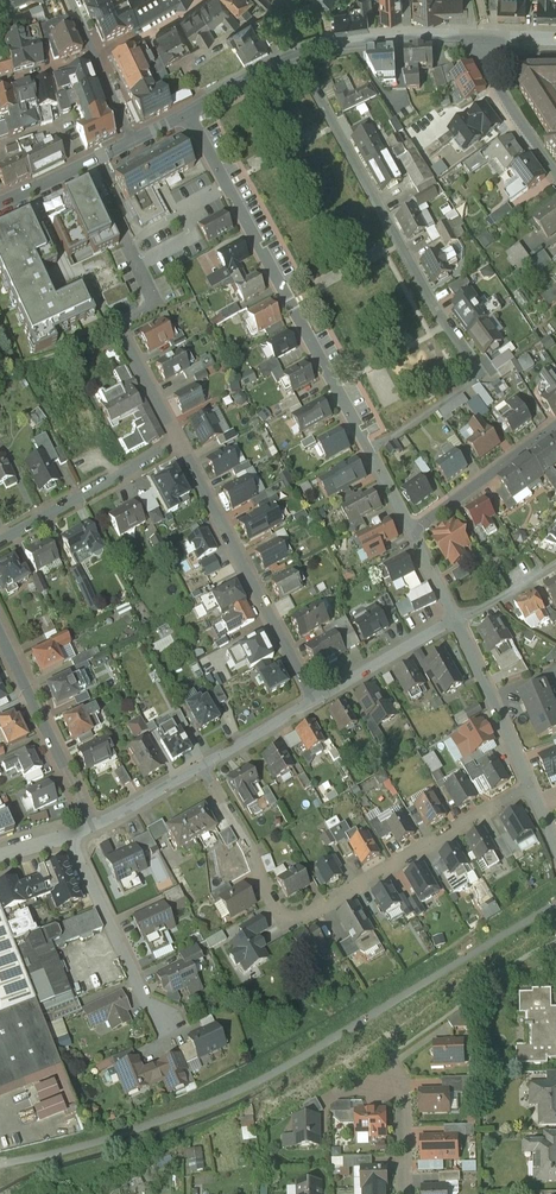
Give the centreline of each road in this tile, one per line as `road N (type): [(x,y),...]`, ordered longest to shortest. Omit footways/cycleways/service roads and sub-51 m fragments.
road 1 (residential): [(371,454),(484,375),(428,295),(292,57)]
road 2 (residential): [(530,787),(286,920),(265,898),(204,768)]
road 3 (residential): [(188,112),(371,454)]
road 4 (residential): [(315,701),(180,440)]
road 5 (residential): [(0,631),(92,828)]
road 6 (residential): [(70,836),(161,1028)]
road 7 (residential): [(0,541),(180,440)]
road 8 (residential): [(458,622),(530,787)]
road 9 (residential): [(413,529),(555,426)]
road 10 (residential): [(458,622),(315,701)]
road 11 (residential): [(555,176),(516,126),(469,38)]
road 12 (residential): [(279,0),(187,61),(184,71),(202,104)]
road 13 (residential): [(330,46),(469,38)]
road 14 (residential): [(180,440),(117,324)]
road 15 (residential): [(405,1193),(402,1101),(378,1072)]
road 16 (residential): [(315,701),(204,768)]
road 17 (residential): [(204,768),(92,828)]

